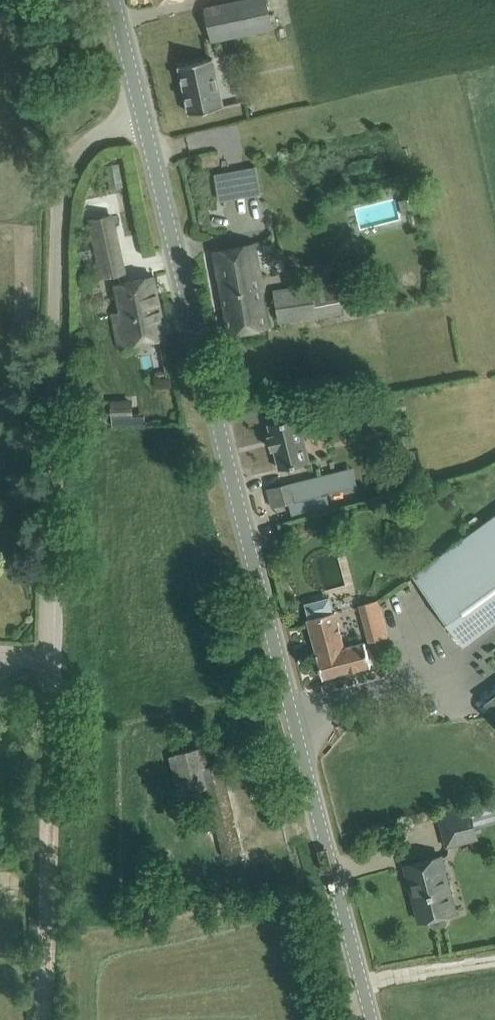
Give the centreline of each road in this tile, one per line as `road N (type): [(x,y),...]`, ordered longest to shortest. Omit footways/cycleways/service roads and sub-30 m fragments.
road 1 (unclassified): [(372,1019),(143,115)]
road 2 (unclassified): [(48,692),(61,190),(78,153),(143,115)]
road 3 (track): [(48,692),(37,1019)]

